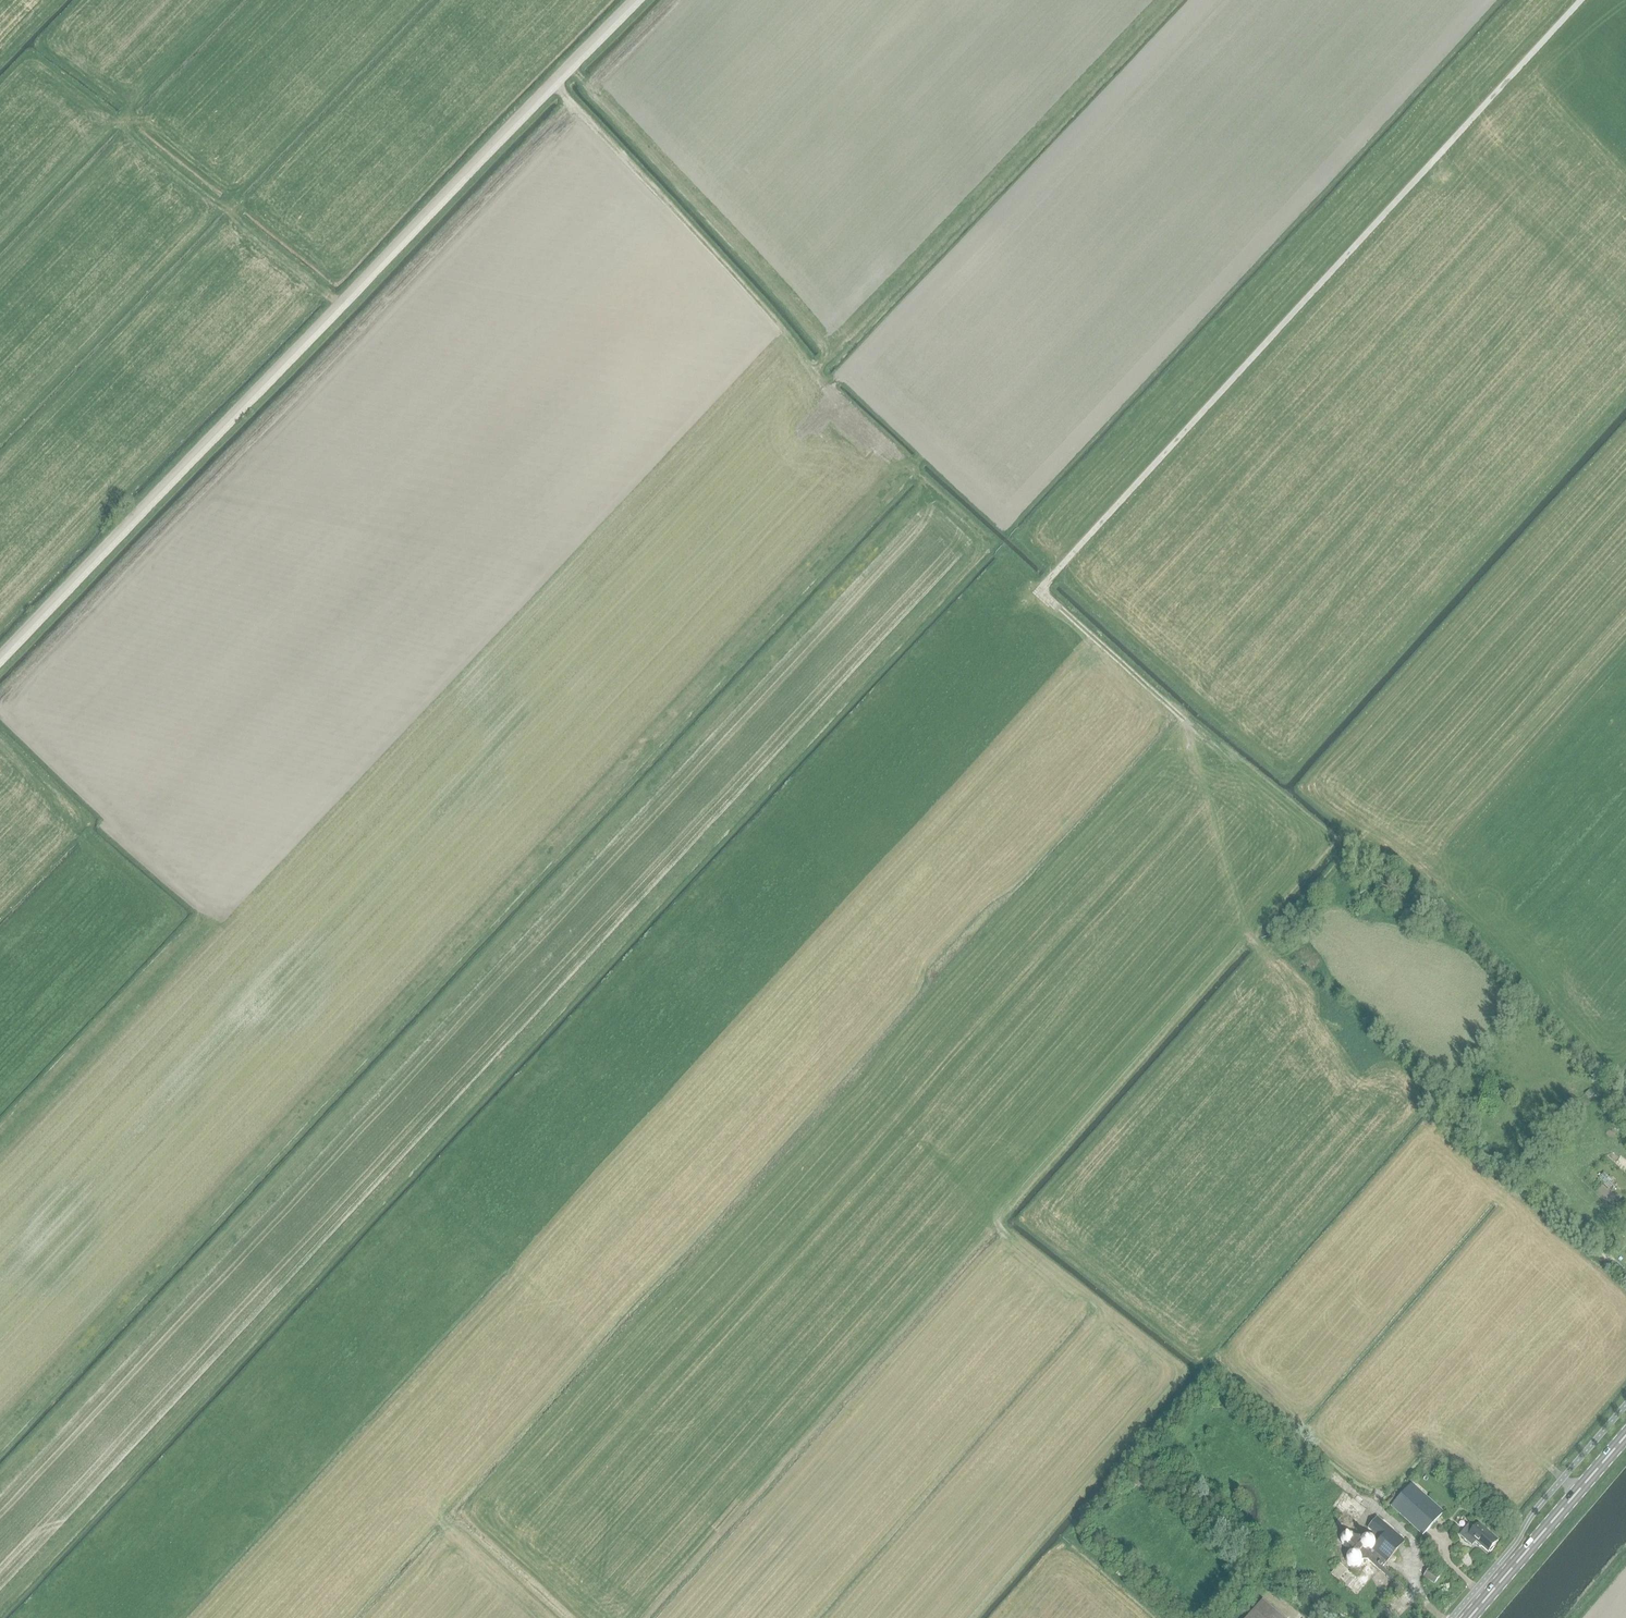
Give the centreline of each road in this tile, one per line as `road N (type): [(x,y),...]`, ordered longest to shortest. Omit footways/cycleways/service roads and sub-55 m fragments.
road 1 (track): [(0,655),(632,0)]
road 2 (primary): [(1473,1617),(1625,1437)]

